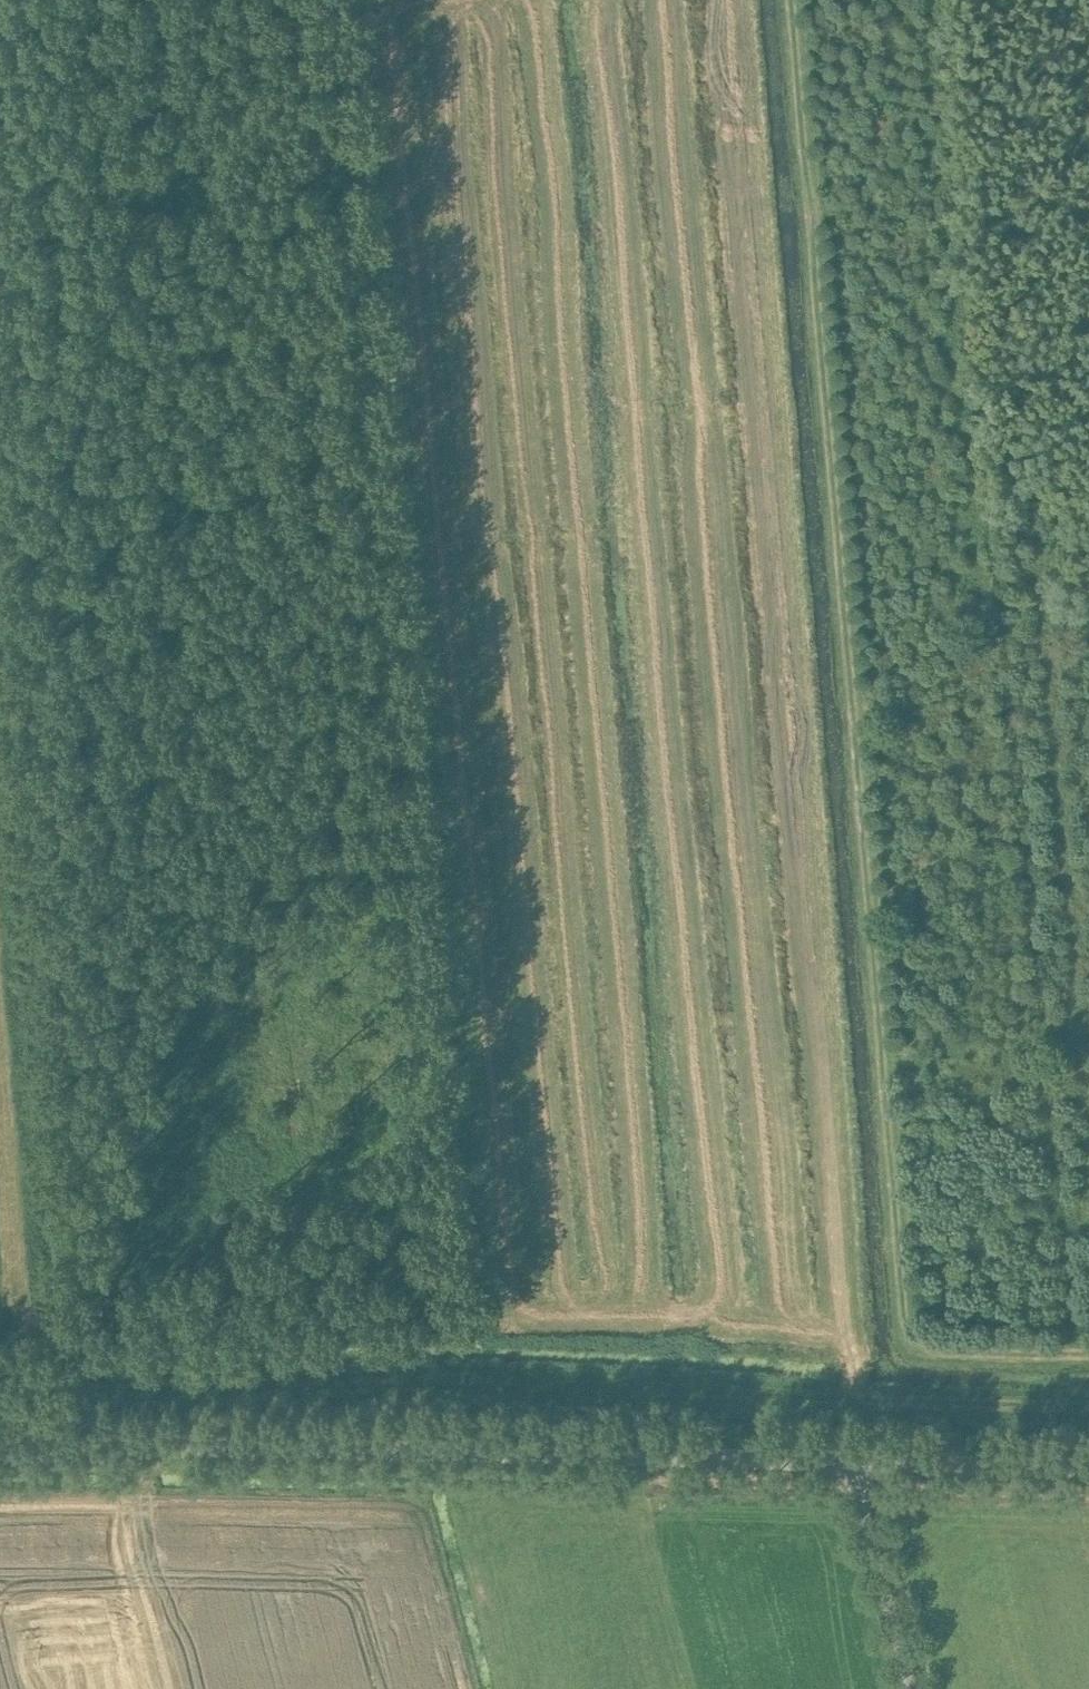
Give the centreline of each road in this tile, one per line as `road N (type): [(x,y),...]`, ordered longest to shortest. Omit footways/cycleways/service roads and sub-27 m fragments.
road 1 (unclassified): [(0,1448),(257,1446),(849,1463)]
road 2 (unclassified): [(849,1463),(1088,1468)]
road 3 (unclassified): [(914,1688),(849,1463)]

